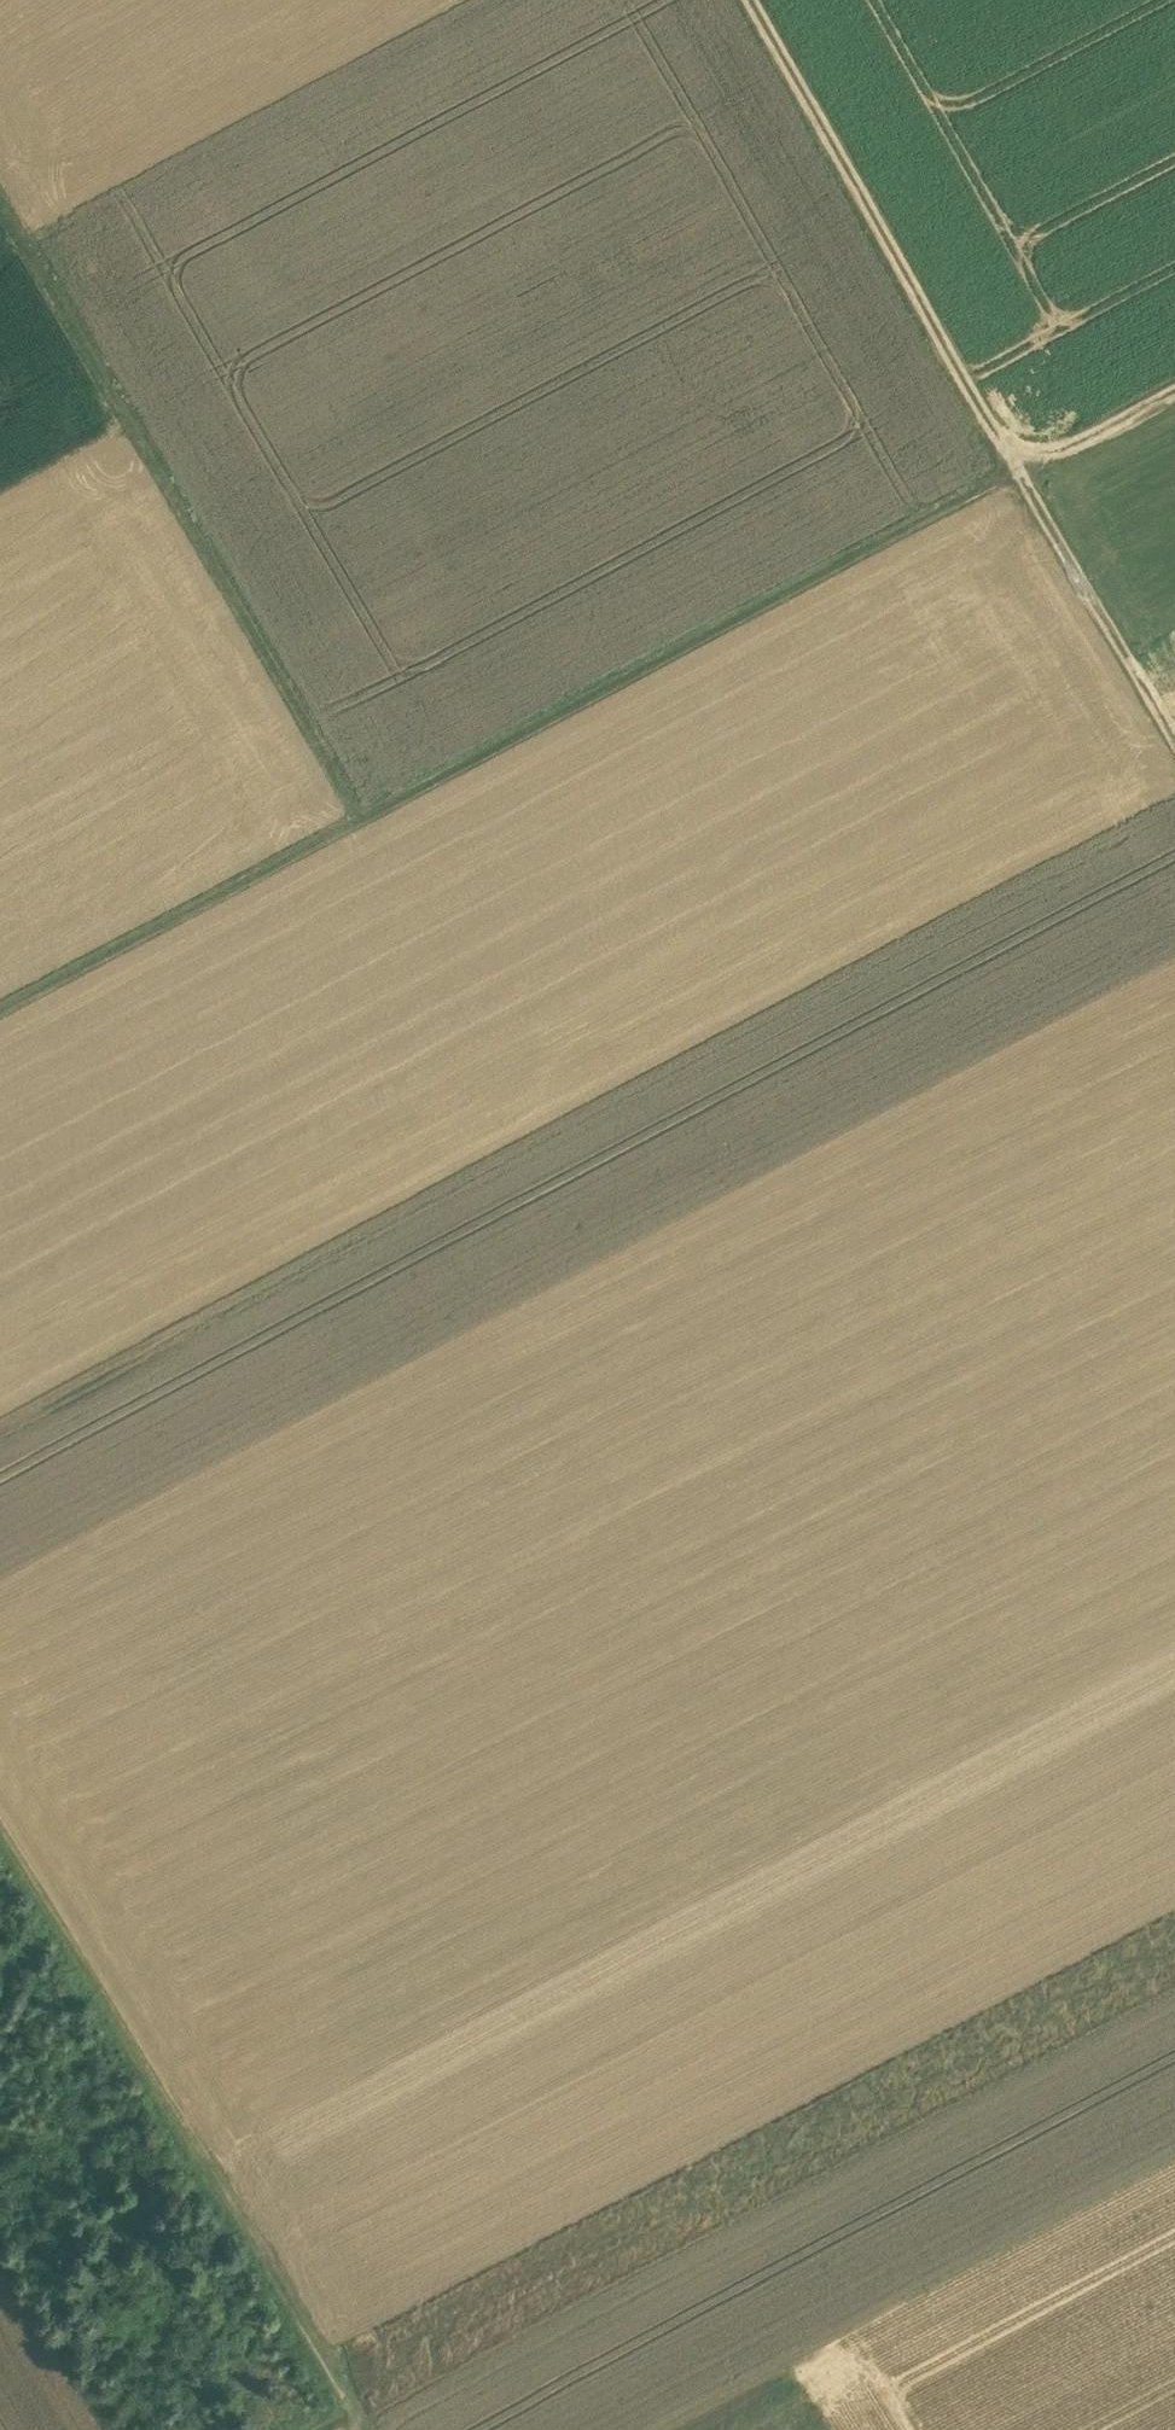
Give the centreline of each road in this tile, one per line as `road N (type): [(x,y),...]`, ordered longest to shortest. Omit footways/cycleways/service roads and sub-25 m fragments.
road 1 (track): [(1174,388),(0,1009)]
road 2 (track): [(748,0),(1174,739)]
road 3 (track): [(357,818),(0,199)]
road 4 (track): [(0,1829),(364,2429)]

